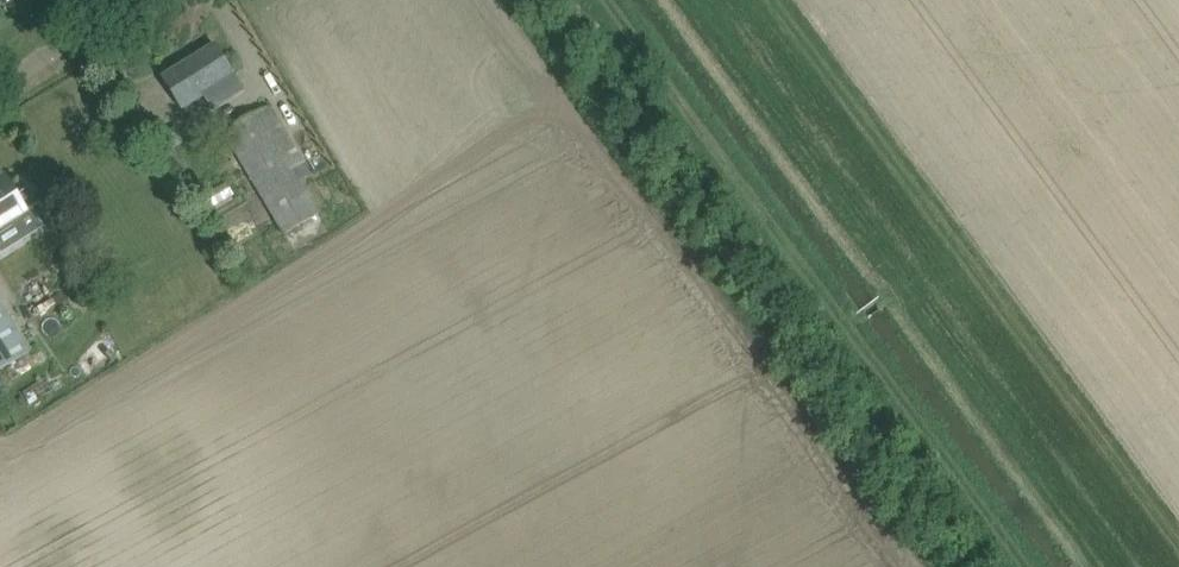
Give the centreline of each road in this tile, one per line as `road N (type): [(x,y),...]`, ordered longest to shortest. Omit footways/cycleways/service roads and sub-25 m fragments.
road 1 (track): [(1079,566),(657,0)]
road 2 (track): [(1035,566),(619,0)]
road 3 (unclassified): [(0,94),(154,0)]

